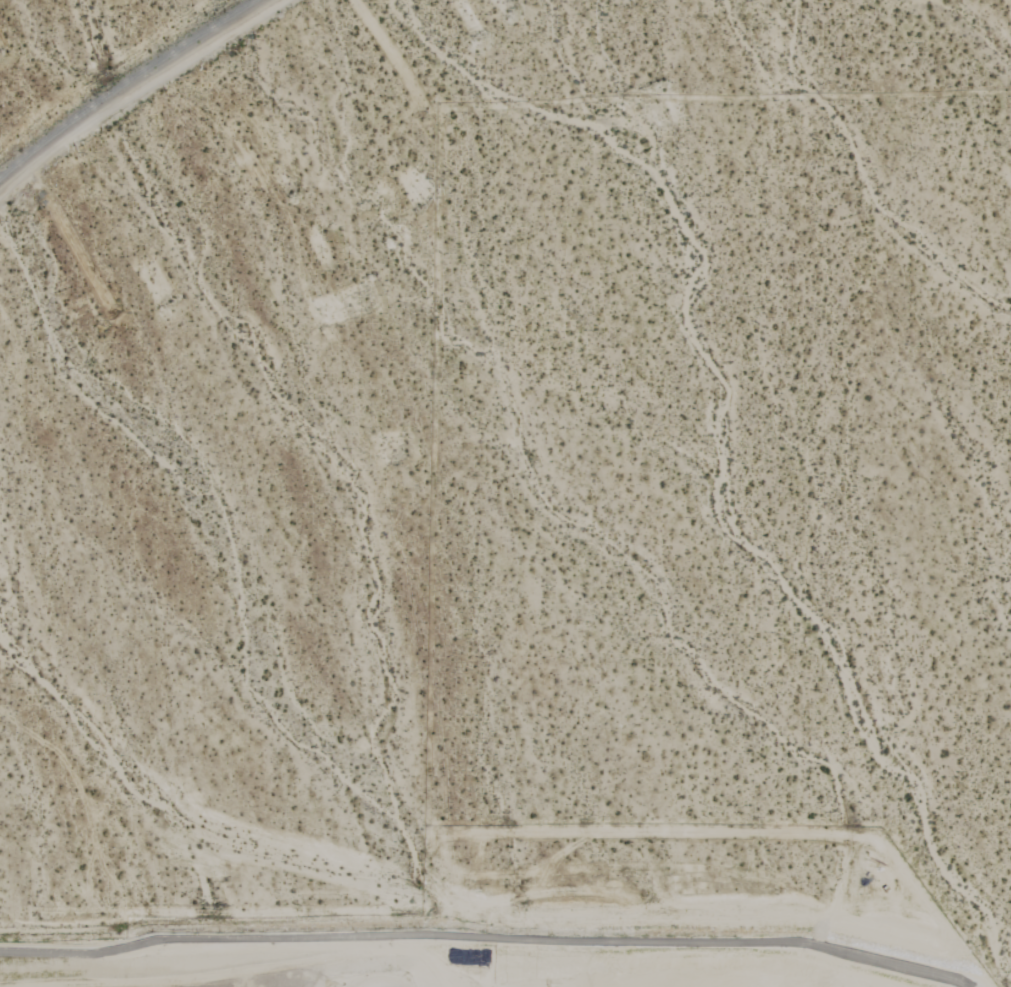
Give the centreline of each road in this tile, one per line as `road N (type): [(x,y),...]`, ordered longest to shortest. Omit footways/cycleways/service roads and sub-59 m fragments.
road 1 (track): [(0,194),(134,92),(282,0)]

